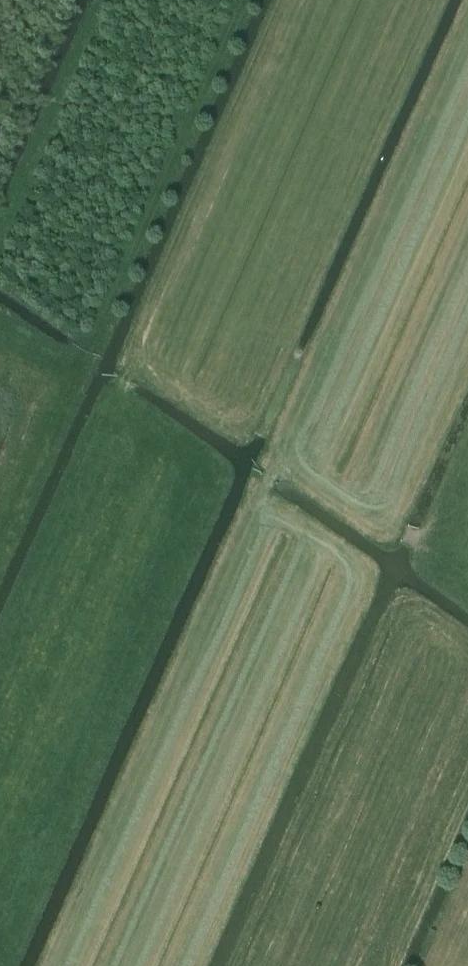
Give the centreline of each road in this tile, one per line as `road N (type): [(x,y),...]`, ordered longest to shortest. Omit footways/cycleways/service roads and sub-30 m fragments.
road 1 (track): [(246,0),(79,370)]

